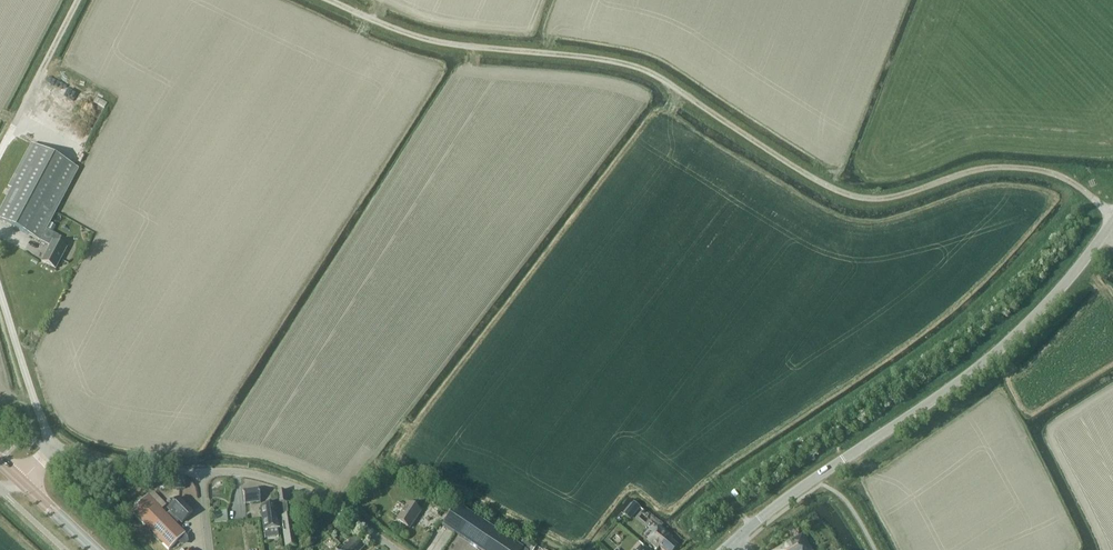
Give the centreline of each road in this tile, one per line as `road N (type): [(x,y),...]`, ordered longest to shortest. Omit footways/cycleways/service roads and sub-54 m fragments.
road 1 (track): [(1112,215),(1065,177),(1021,167),(973,170),(893,196),(853,195),(637,67),(452,44),(332,0)]
road 2 (tertiary): [(734,541),(989,358),(1060,289),(1112,219)]
road 3 (residential): [(396,549),(304,490),(243,472),(201,471)]
road 4 (track): [(0,151),(78,0)]
road 5 (unclassified): [(54,449),(0,295)]
road 6 (residential): [(201,471),(54,449)]

